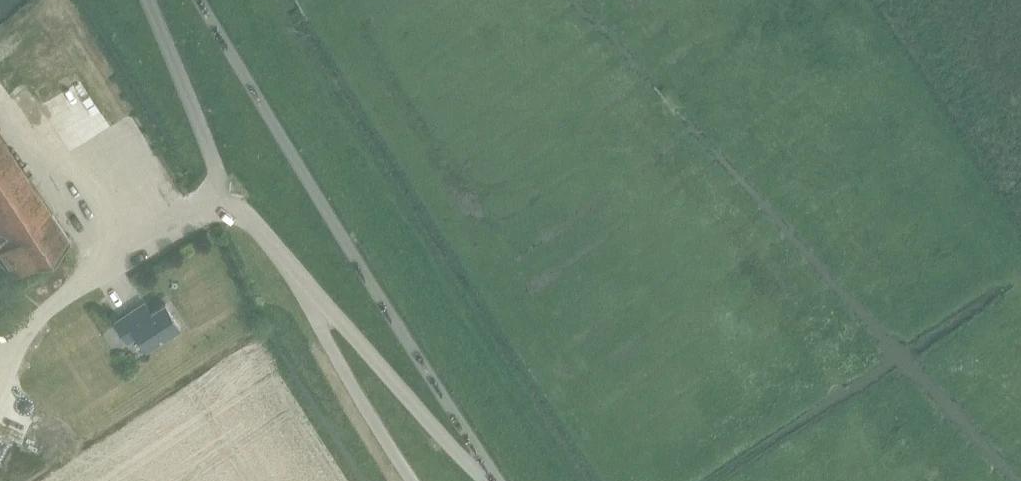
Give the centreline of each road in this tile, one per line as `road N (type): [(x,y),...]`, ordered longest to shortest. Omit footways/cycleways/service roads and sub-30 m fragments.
road 1 (unclassified): [(498,480),(200,0)]

